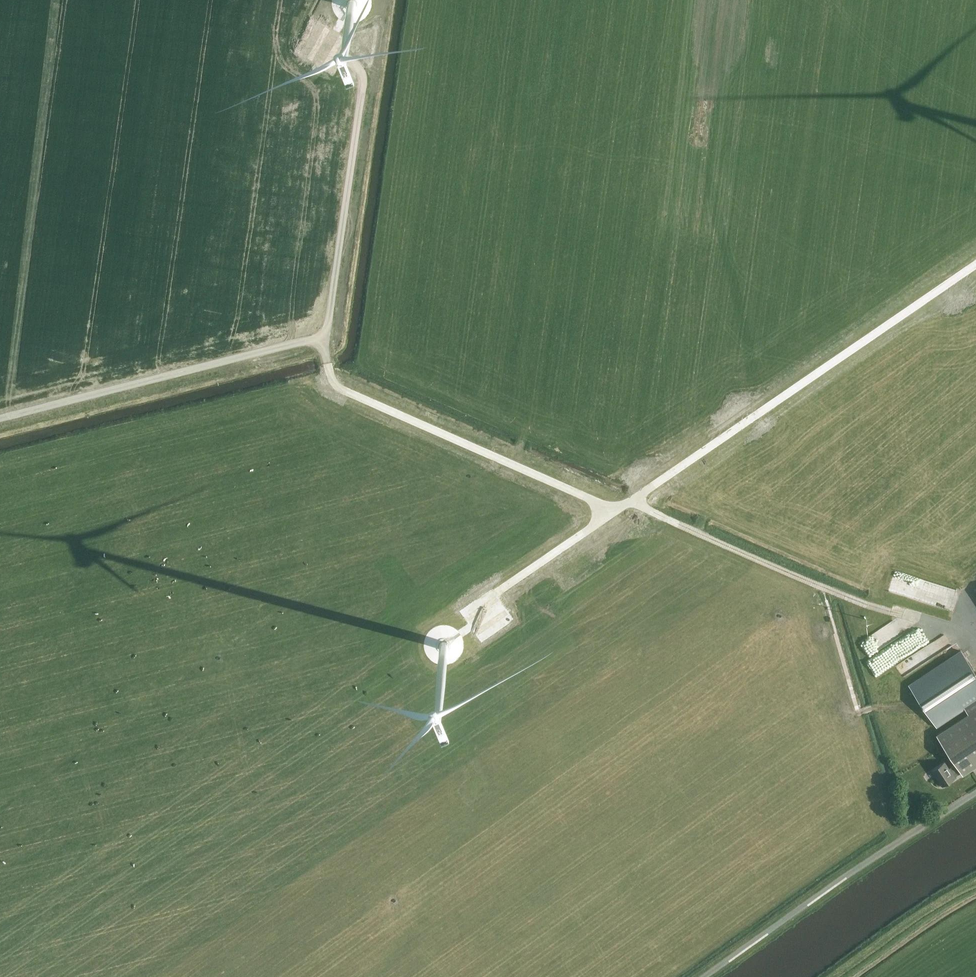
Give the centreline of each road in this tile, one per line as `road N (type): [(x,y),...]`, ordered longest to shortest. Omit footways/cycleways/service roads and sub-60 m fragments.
road 1 (unclassified): [(705,976),(975,791)]

